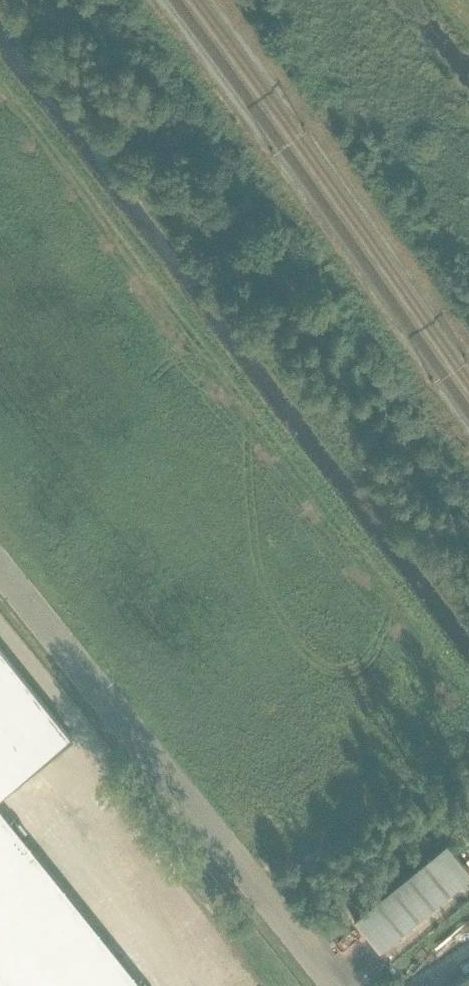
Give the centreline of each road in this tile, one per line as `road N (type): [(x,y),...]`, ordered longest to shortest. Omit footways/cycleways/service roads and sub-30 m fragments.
road 1 (unclassified): [(335,985),(0,569)]

